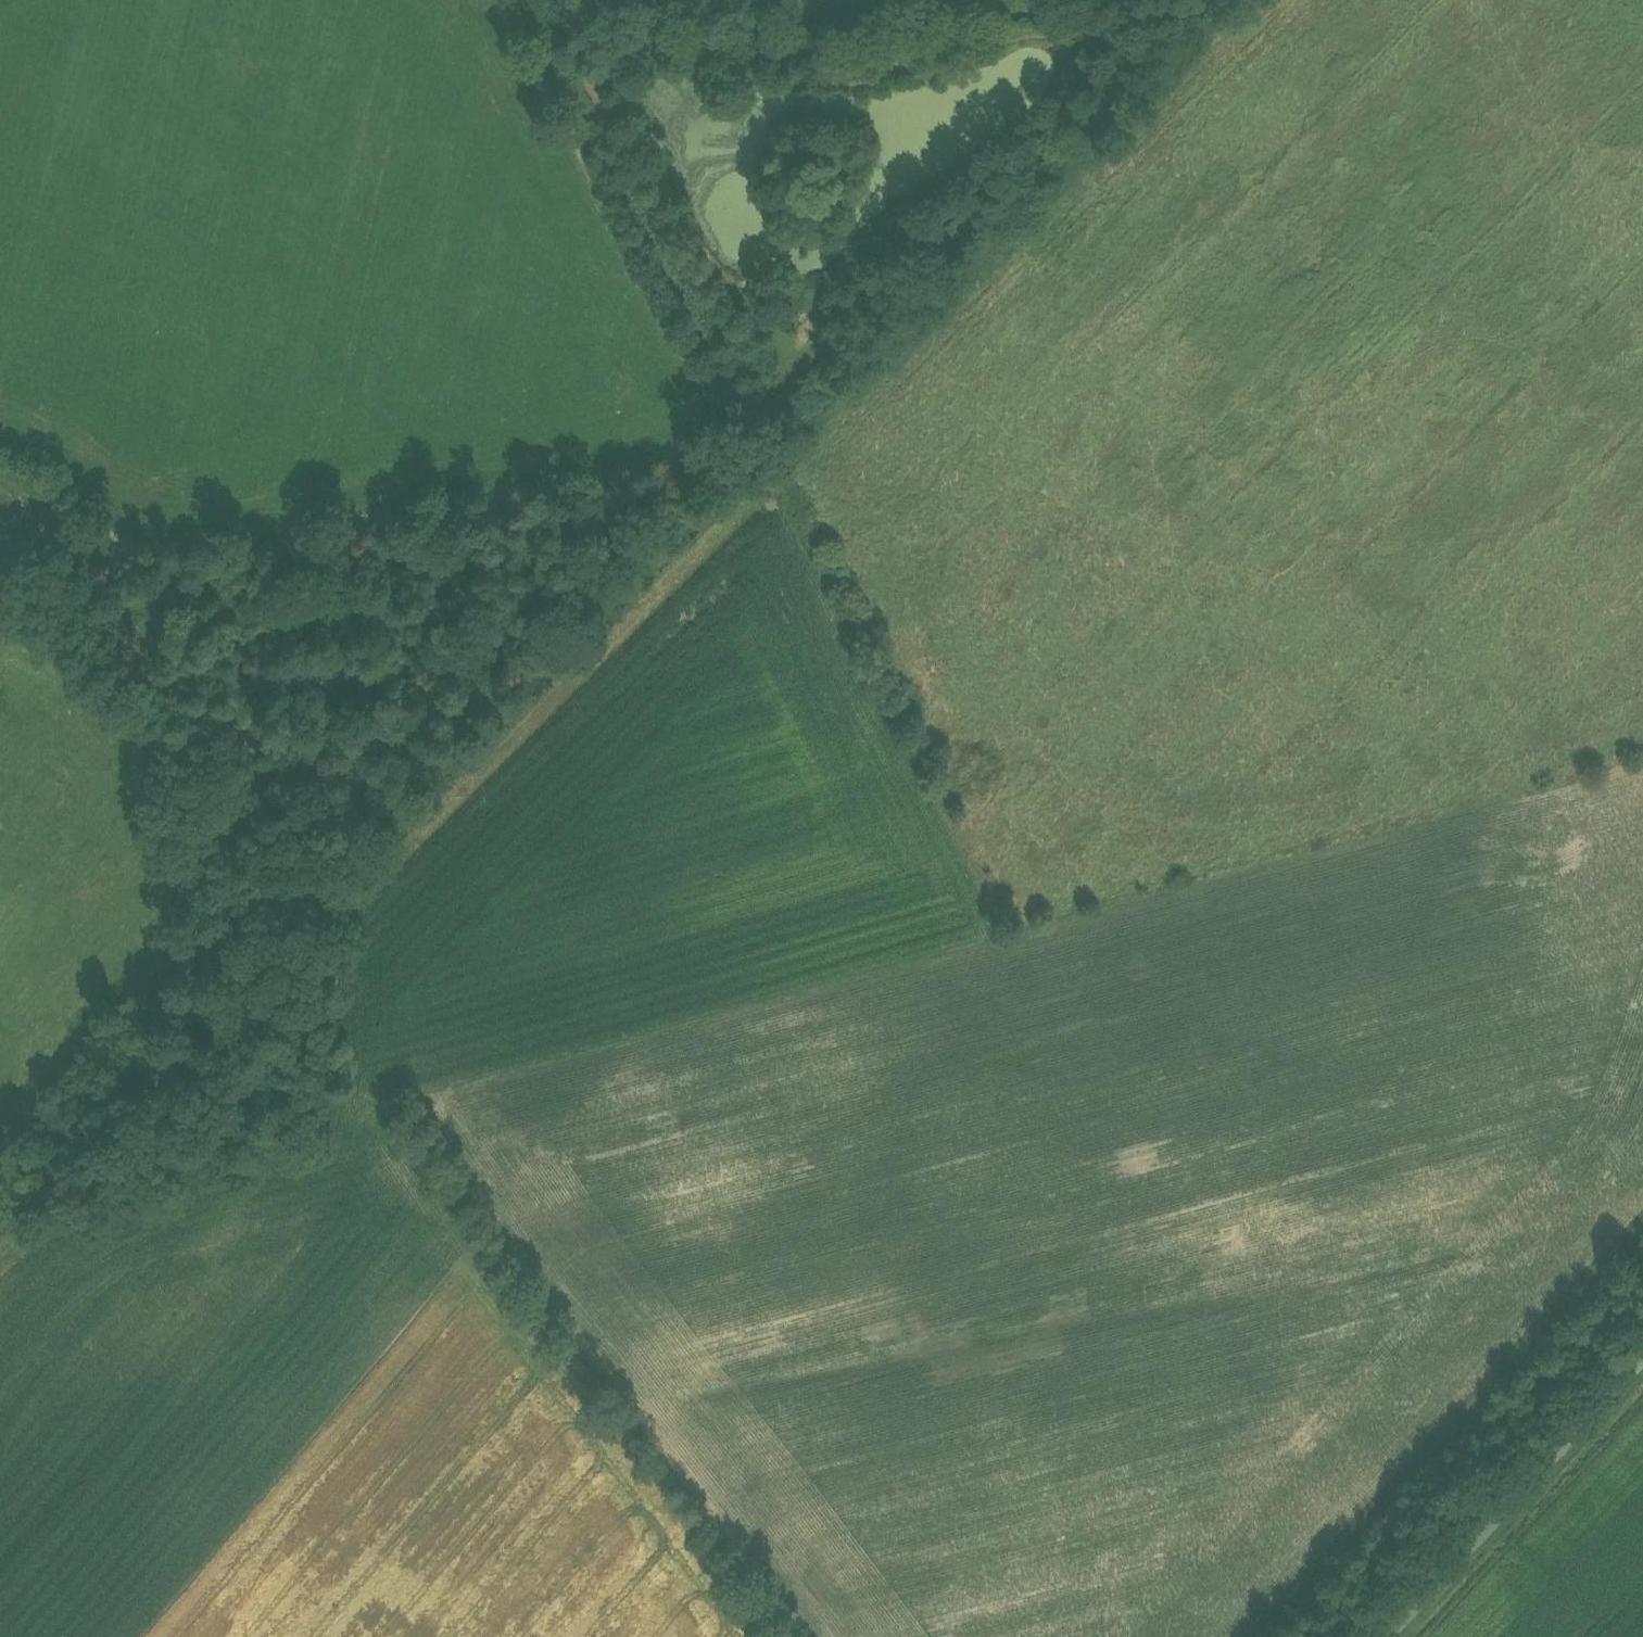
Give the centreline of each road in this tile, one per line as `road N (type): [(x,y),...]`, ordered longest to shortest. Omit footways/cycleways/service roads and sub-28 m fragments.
road 1 (track): [(516,0),(734,407)]
road 2 (unclassified): [(1642,1329),(1398,1573),(1346,1636)]

